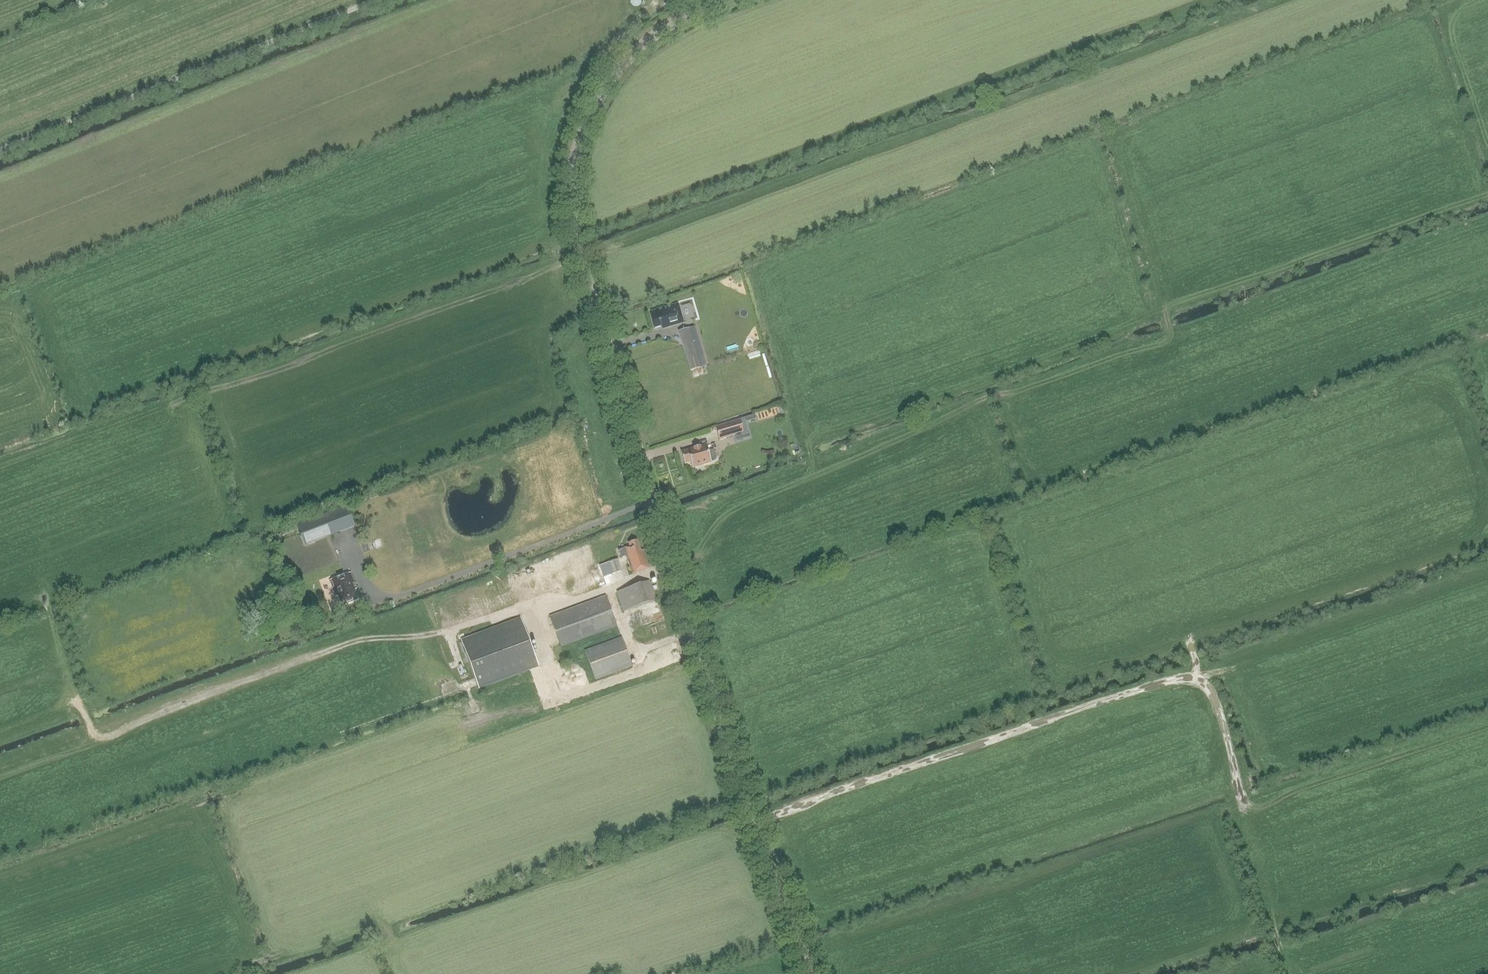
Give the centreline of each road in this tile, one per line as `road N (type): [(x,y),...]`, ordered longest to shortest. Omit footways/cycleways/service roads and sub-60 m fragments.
road 1 (tertiary): [(812,973),(703,677),(589,298),(572,214),(579,129),(592,102),(631,51),(725,0)]

